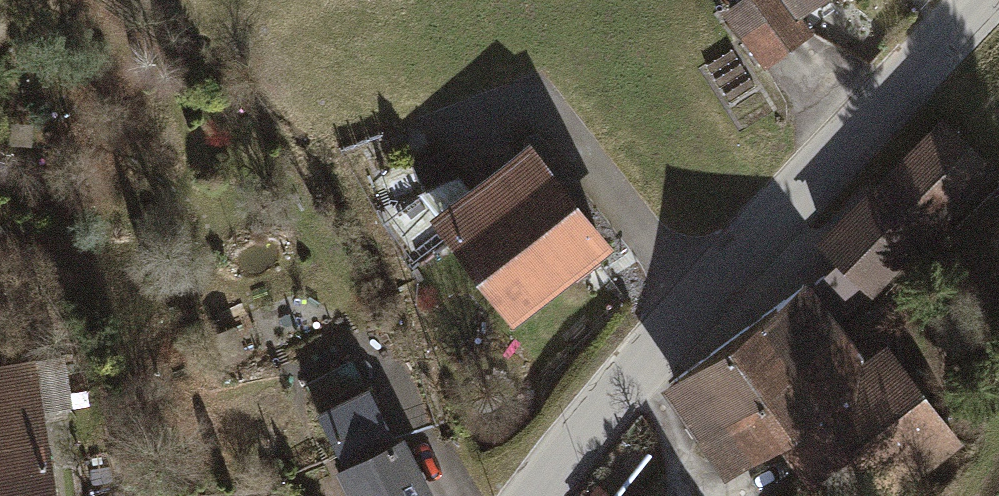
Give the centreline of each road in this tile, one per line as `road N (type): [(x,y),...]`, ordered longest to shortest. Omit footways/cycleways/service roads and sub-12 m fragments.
road 1 (tertiary): [(538,495),(703,297),(982,0)]

